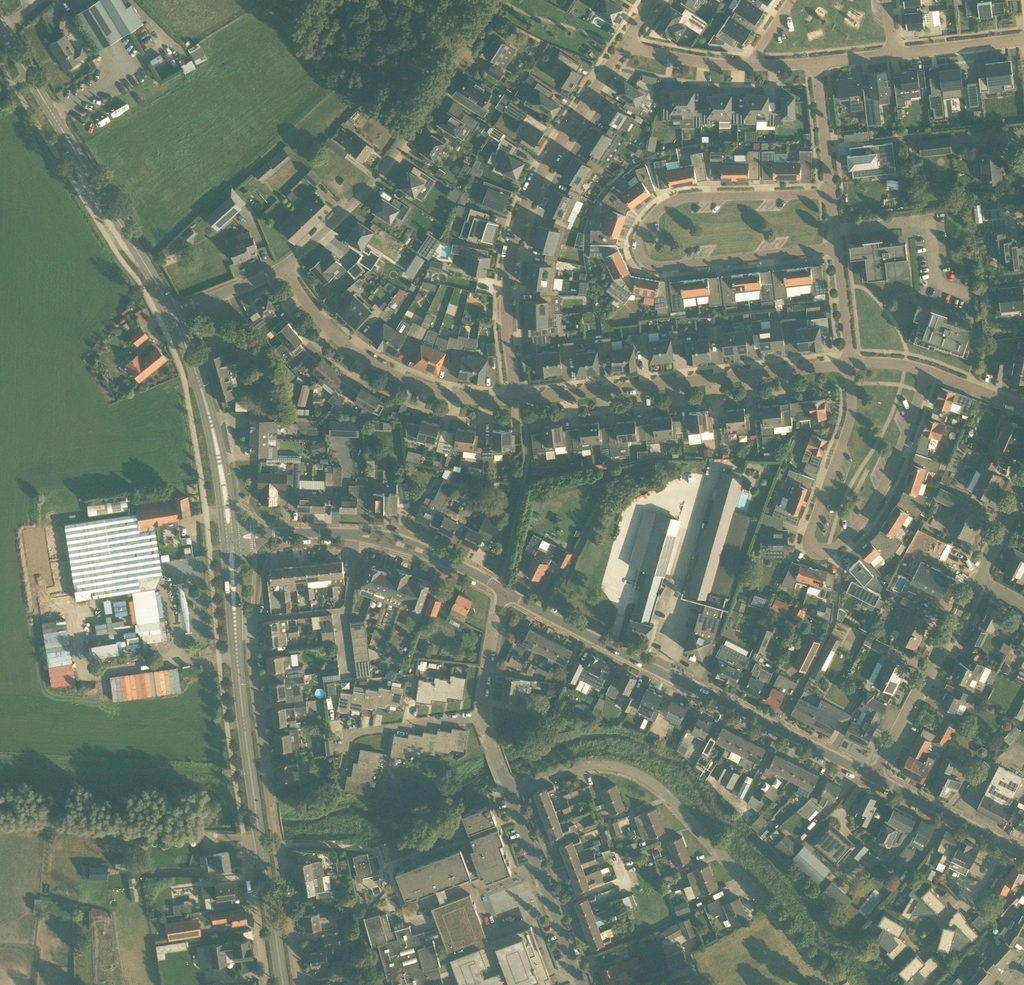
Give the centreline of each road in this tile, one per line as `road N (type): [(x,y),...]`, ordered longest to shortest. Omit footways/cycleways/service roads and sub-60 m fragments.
road 1 (residential): [(831,194),(680,199),(650,219),(637,249),(654,267),(837,247)]
road 2 (residential): [(849,364),(851,416),(810,530),(813,550),(823,554),(857,528),(879,496),(926,372)]
road 3 (tertiary): [(873,777),(502,590)]
road 4 (residential): [(624,44),(539,177),(519,223),(506,292),(516,398)]
road 5 (residential): [(299,984),(250,628),(235,628)]
road 6 (residential): [(826,984),(776,913),(672,799),(627,770),(574,768)]
road 7 (residential): [(283,267),(383,169),(494,0)]
road 8 (residential): [(849,364),(516,398)]
road 9 (primary): [(172,312),(0,29)]
road 10 (residential): [(516,398),(466,398),(394,375),(325,326),(283,267)]
road 11 (residential): [(873,777),(976,577)]
road 12 (primary): [(262,848),(235,628)]
road 13 (residential): [(581,984),(510,791)]
road 14 (tertiary): [(1023,853),(873,777)]
road 15 (residential): [(342,770),(360,732),(483,717)]
road 16 (primary): [(203,395),(224,547)]
road 17 (residential): [(262,848),(247,850),(267,984)]
road 18 (primary): [(235,530),(225,459),(203,395)]
road 19 (primary): [(283,984),(262,848)]
road 20 (residential): [(815,62),(831,194)]
road 21 (residential): [(893,53),(1023,39)]
road 22 (tertiary): [(456,565),(400,538),(333,534)]
road 23 (residential): [(624,44),(751,65)]
road 24 (residential): [(483,717),(502,590)]
road 25 (tertiary): [(333,534),(456,565)]
road 26 (residential): [(172,312),(283,267)]

